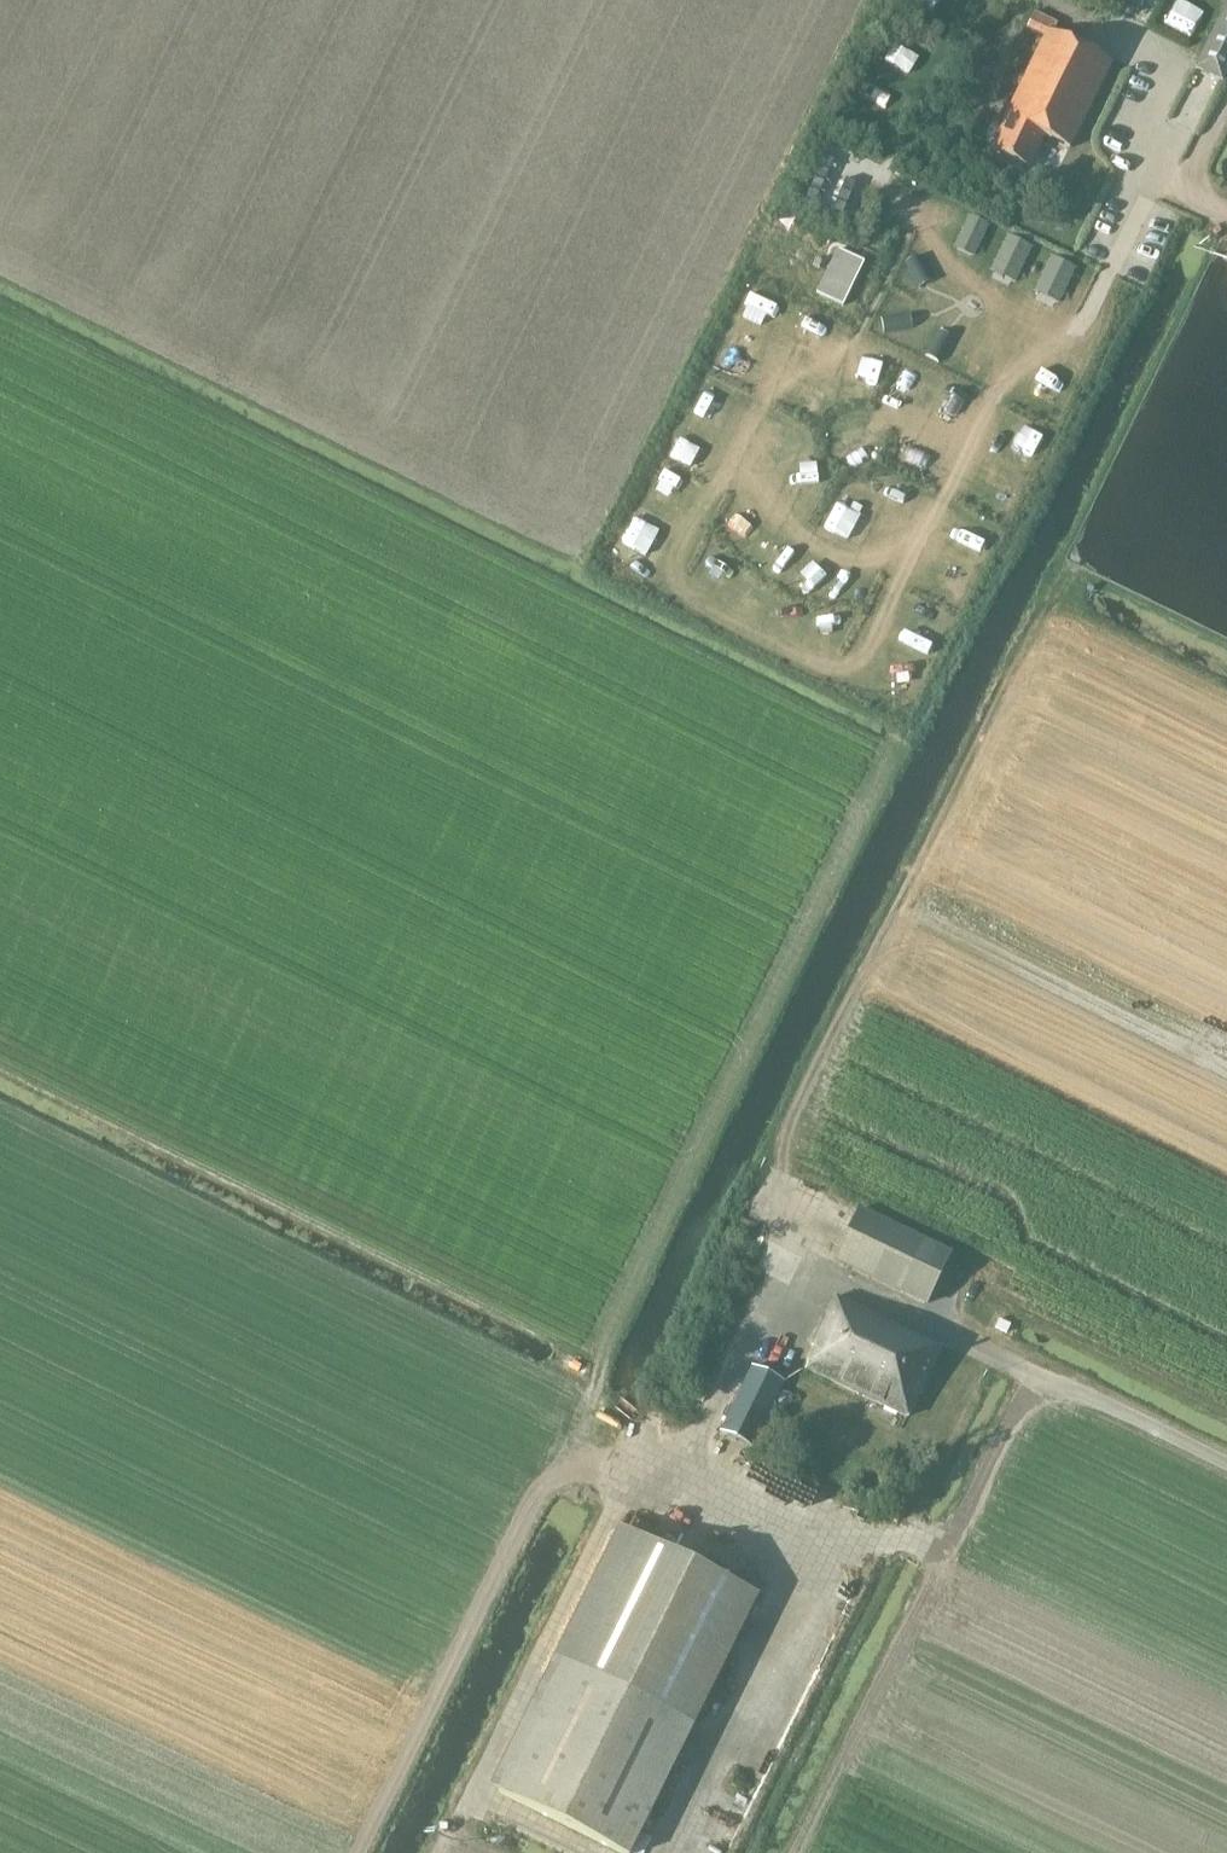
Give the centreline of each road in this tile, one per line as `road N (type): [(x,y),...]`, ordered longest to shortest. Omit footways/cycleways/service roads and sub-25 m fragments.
road 1 (track): [(1226,107),(1180,198),(1226,224)]

